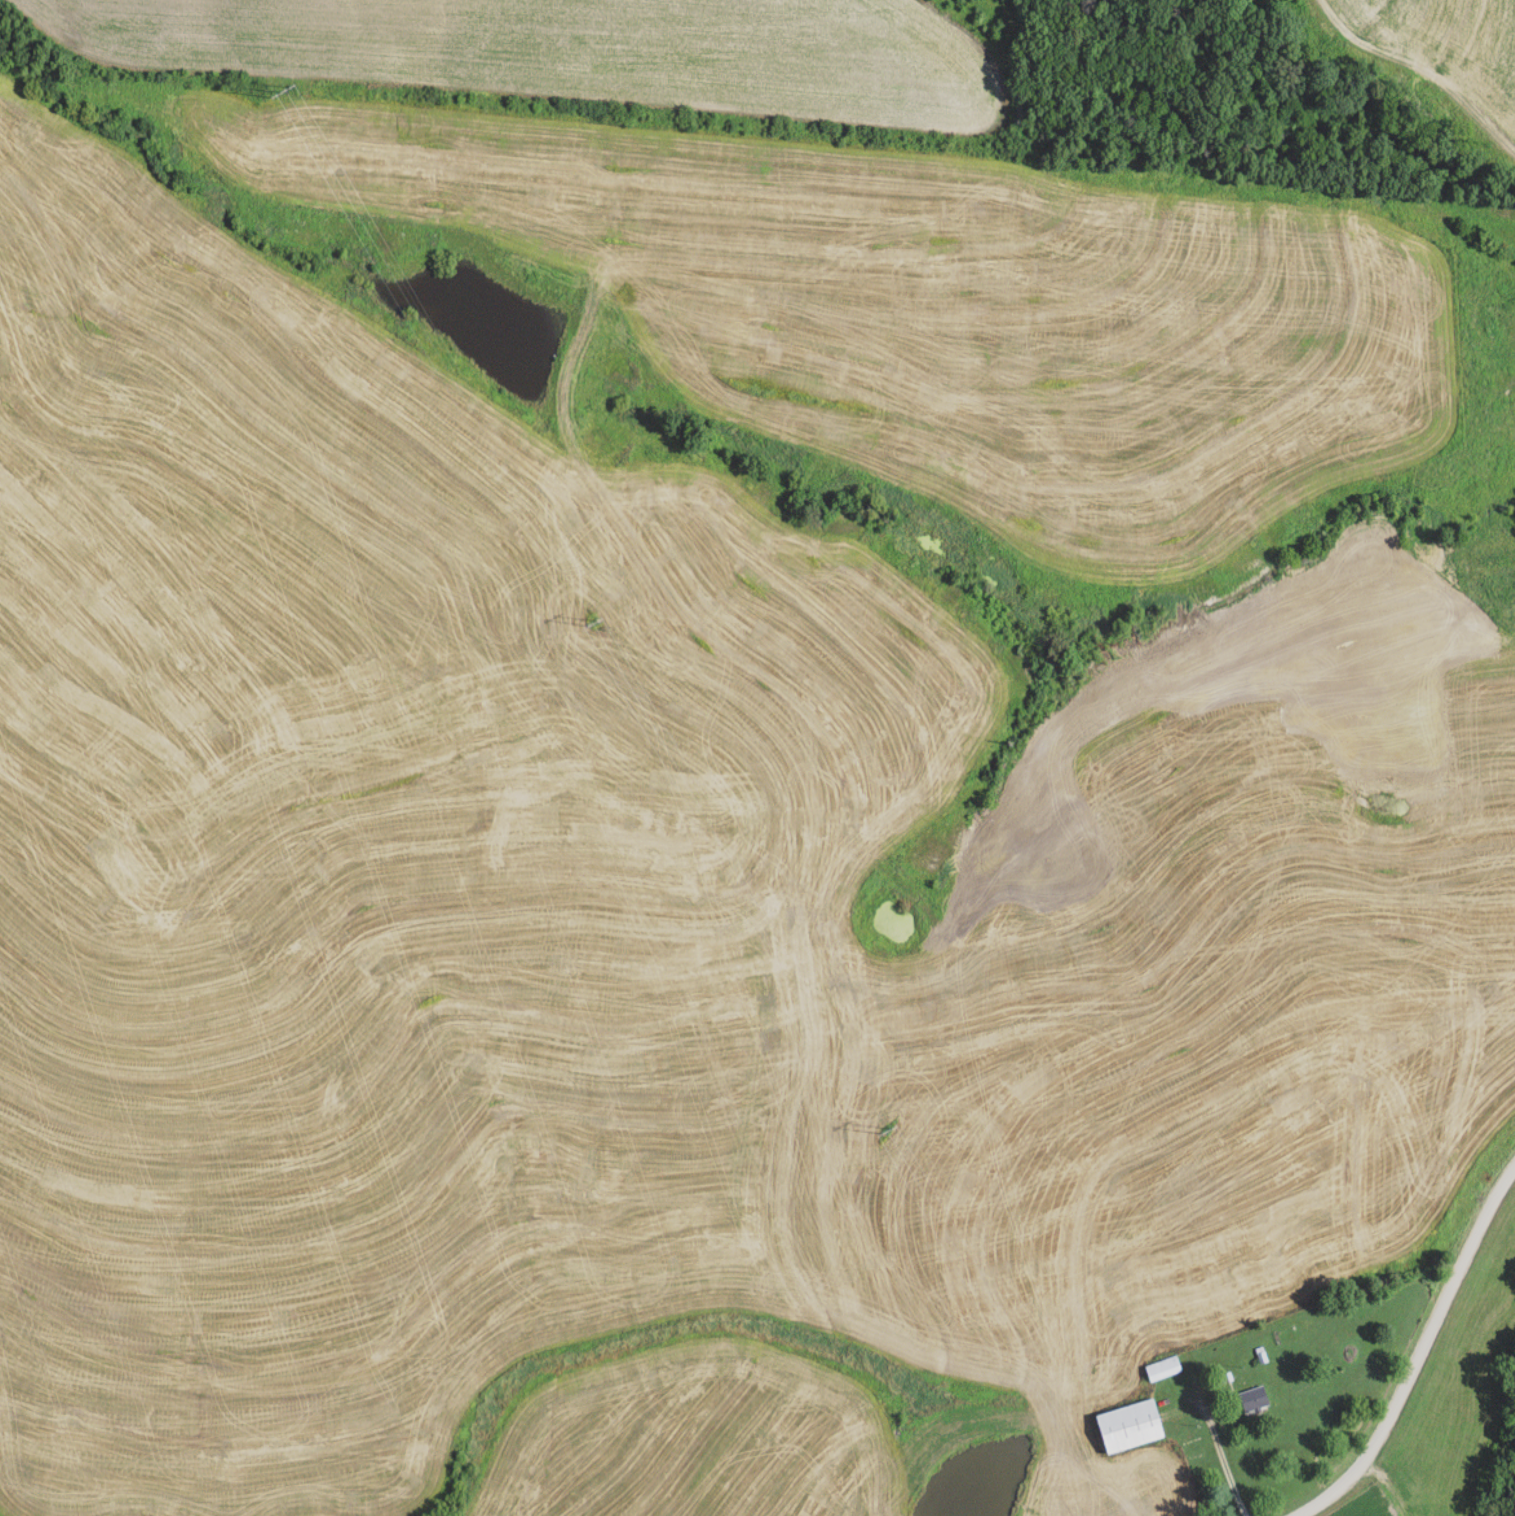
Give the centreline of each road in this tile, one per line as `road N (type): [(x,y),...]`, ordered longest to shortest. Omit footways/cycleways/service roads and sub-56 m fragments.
road 1 (residential): [(1294,1515),(1346,1480),(1381,1429),(1459,1258),(1514,1159)]

